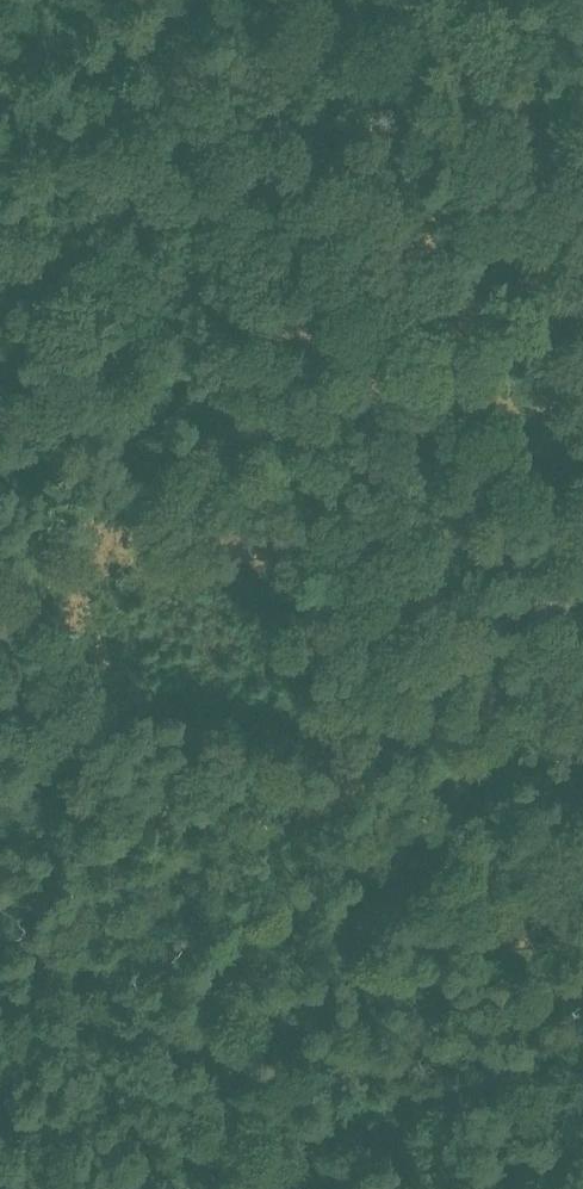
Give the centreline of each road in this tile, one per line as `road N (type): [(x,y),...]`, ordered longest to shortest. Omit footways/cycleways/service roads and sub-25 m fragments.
road 1 (secondary): [(0,152),(199,0)]

